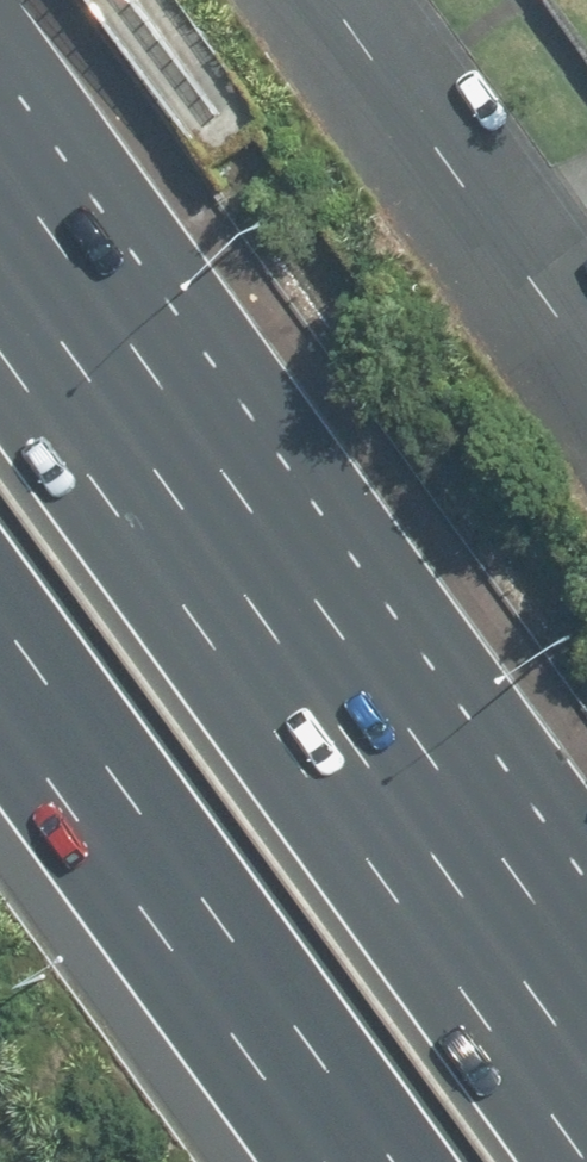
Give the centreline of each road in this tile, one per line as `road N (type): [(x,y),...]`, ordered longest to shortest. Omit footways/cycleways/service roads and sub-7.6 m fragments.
road 1 (motorway): [(0,329),(586,1134)]
road 2 (motorway): [(398,1161),(0,621)]
road 3 (residential): [(344,0),(586,338)]

